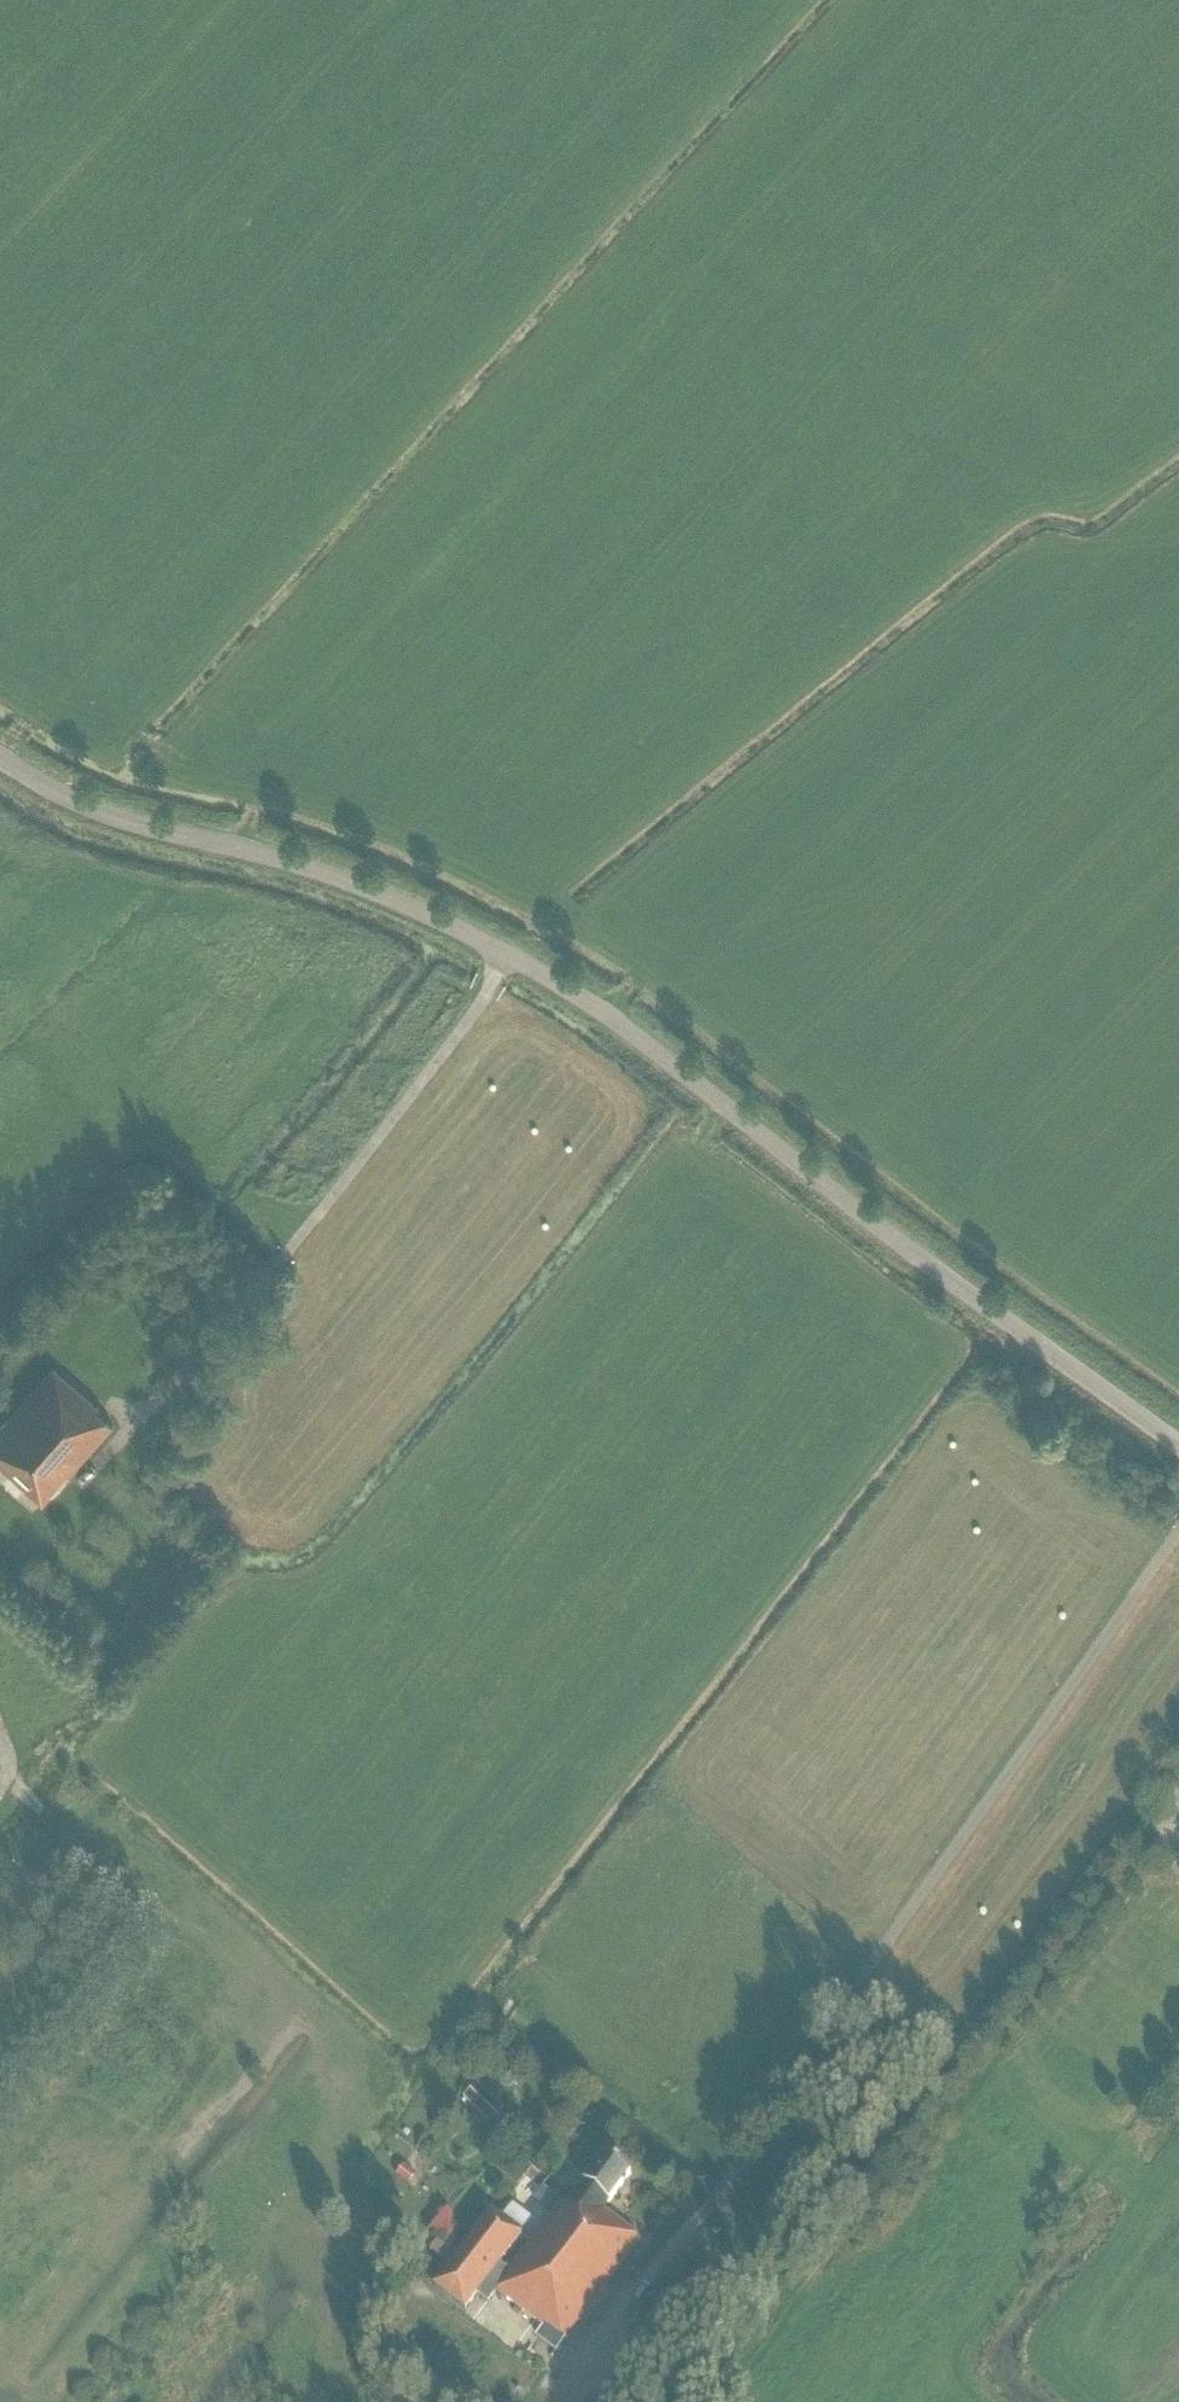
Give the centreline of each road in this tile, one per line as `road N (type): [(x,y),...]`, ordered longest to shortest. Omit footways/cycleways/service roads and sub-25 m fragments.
road 1 (unclassified): [(1178,1443),(868,1218),(621,1021),(509,955),(349,882),(79,802),(0,757)]

